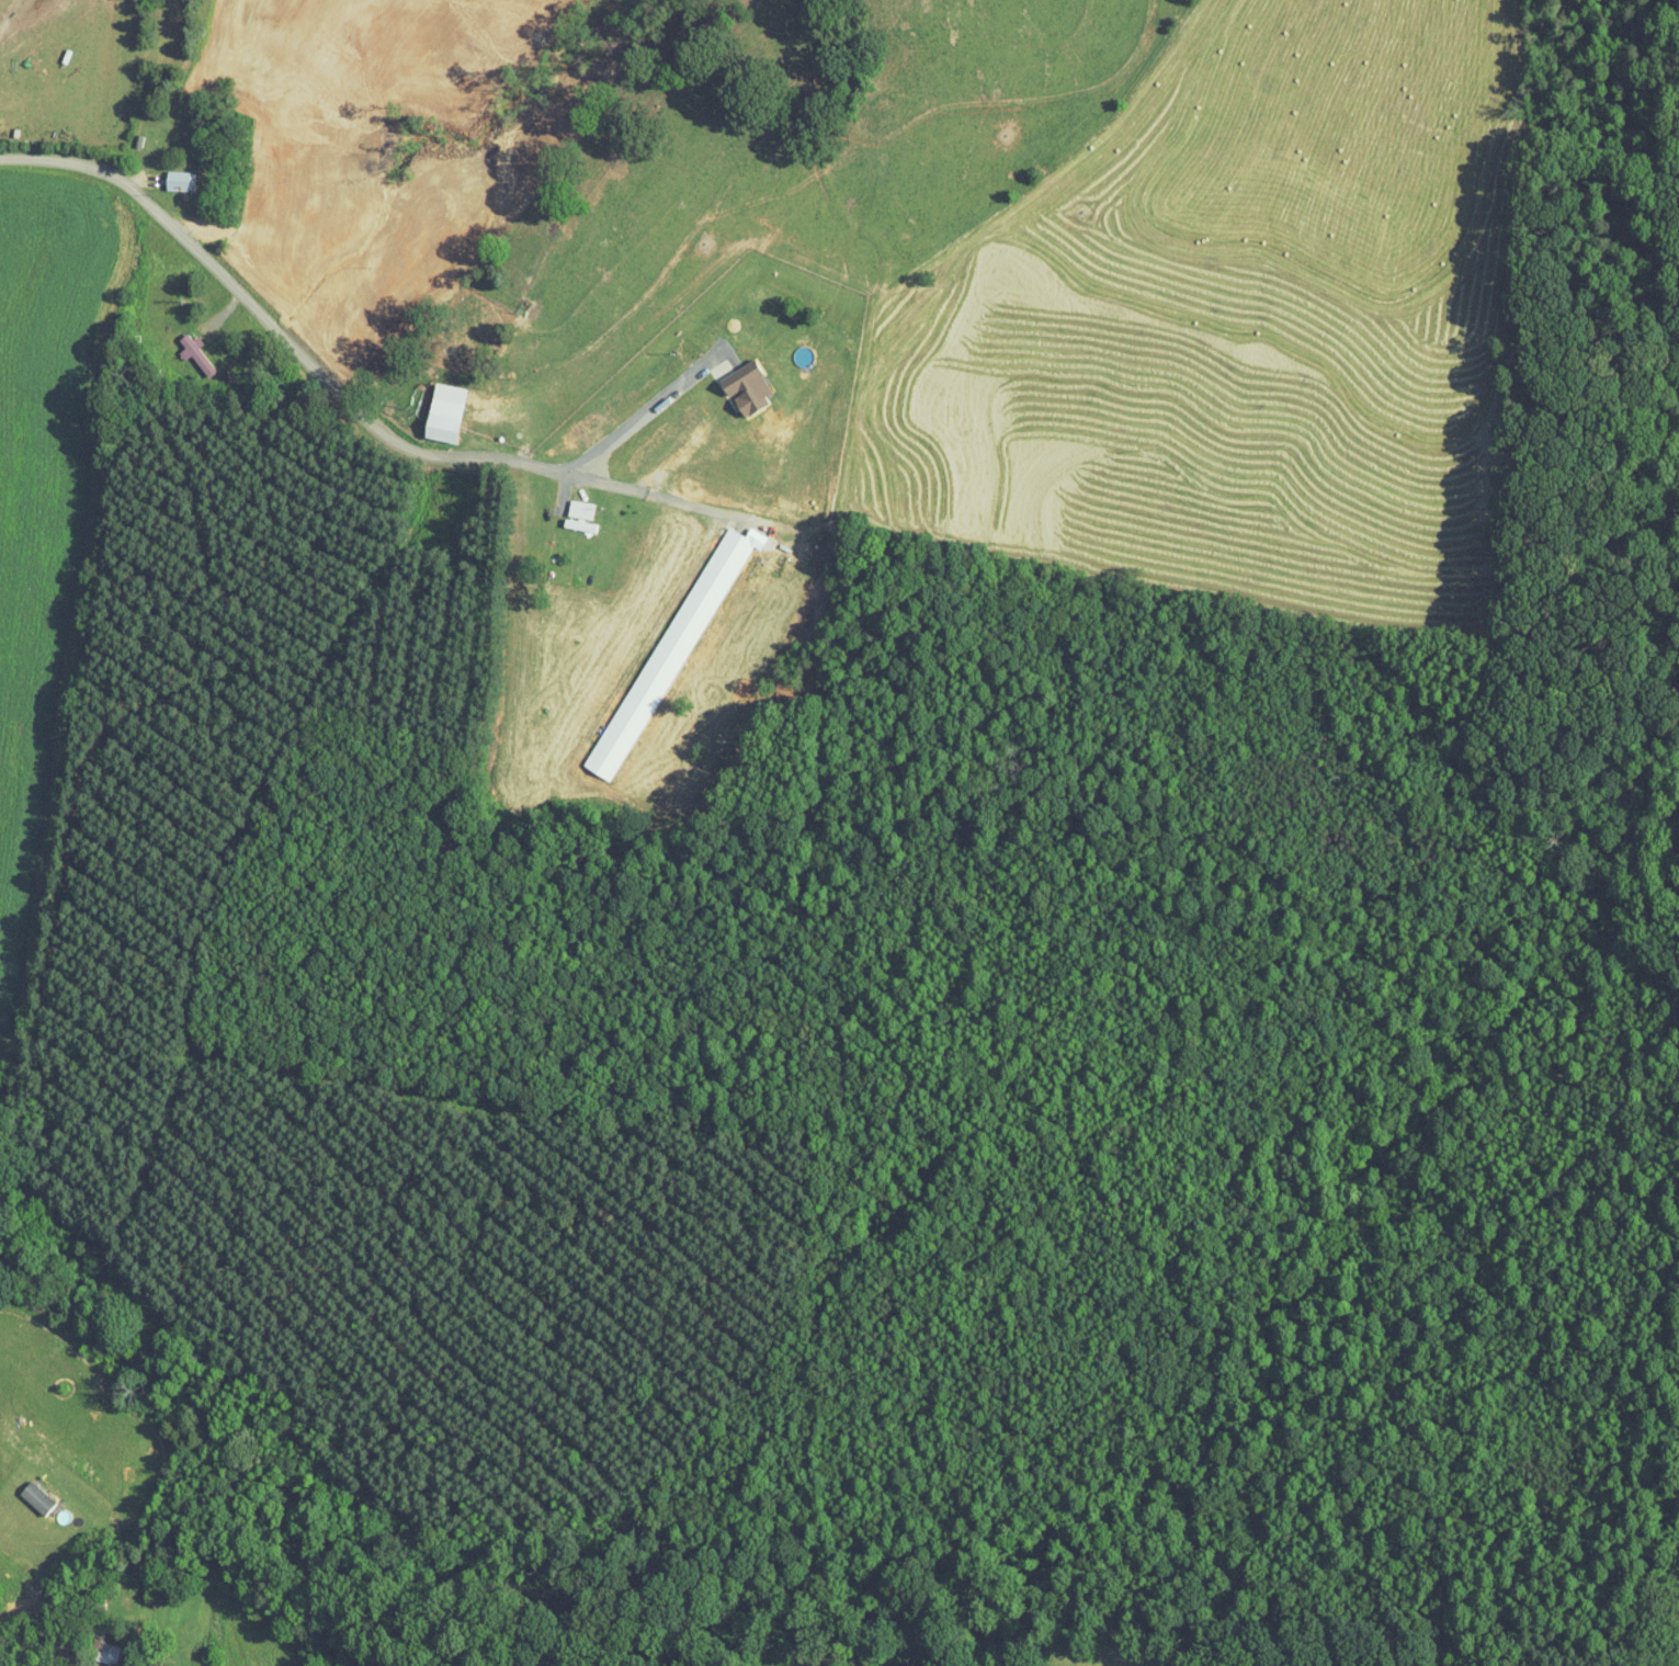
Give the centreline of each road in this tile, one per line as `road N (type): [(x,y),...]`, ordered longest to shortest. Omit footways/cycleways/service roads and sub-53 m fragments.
road 1 (residential): [(515,462),(439,454),(388,437),(113,183),(93,171),(0,164)]

